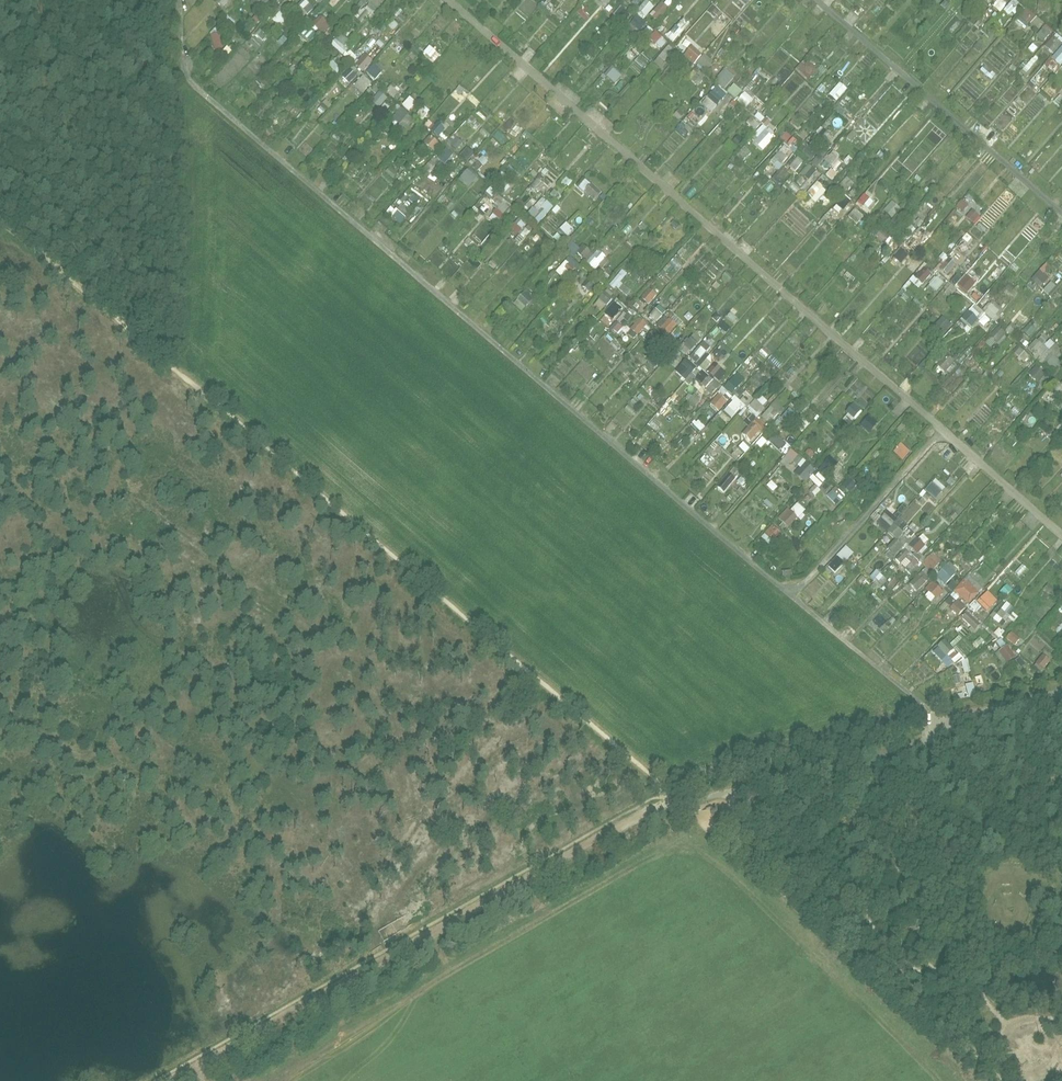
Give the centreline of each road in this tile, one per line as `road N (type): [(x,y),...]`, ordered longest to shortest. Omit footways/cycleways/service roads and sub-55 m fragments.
road 1 (track): [(411,945),(356,850),(284,784),(235,716),(214,660),(212,609),(162,517),(138,491),(42,432),(26,412),(0,317)]
road 2 (track): [(679,799),(171,1080)]
road 3 (unclassified): [(948,725),(924,741),(725,789)]
road 4 (residential): [(1061,690),(970,712),(948,725)]

